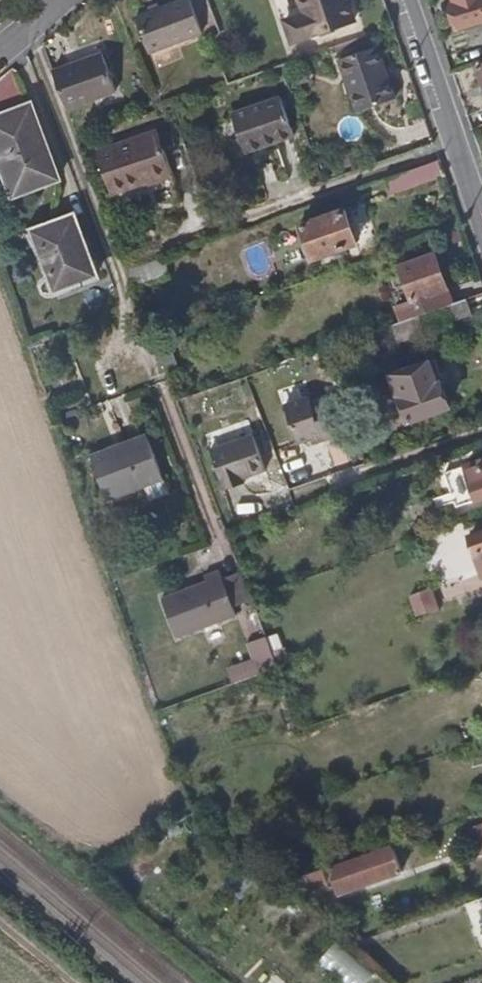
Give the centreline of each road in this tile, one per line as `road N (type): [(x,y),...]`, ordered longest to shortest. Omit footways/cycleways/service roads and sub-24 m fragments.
road 1 (residential): [(407,0),(481,215)]

